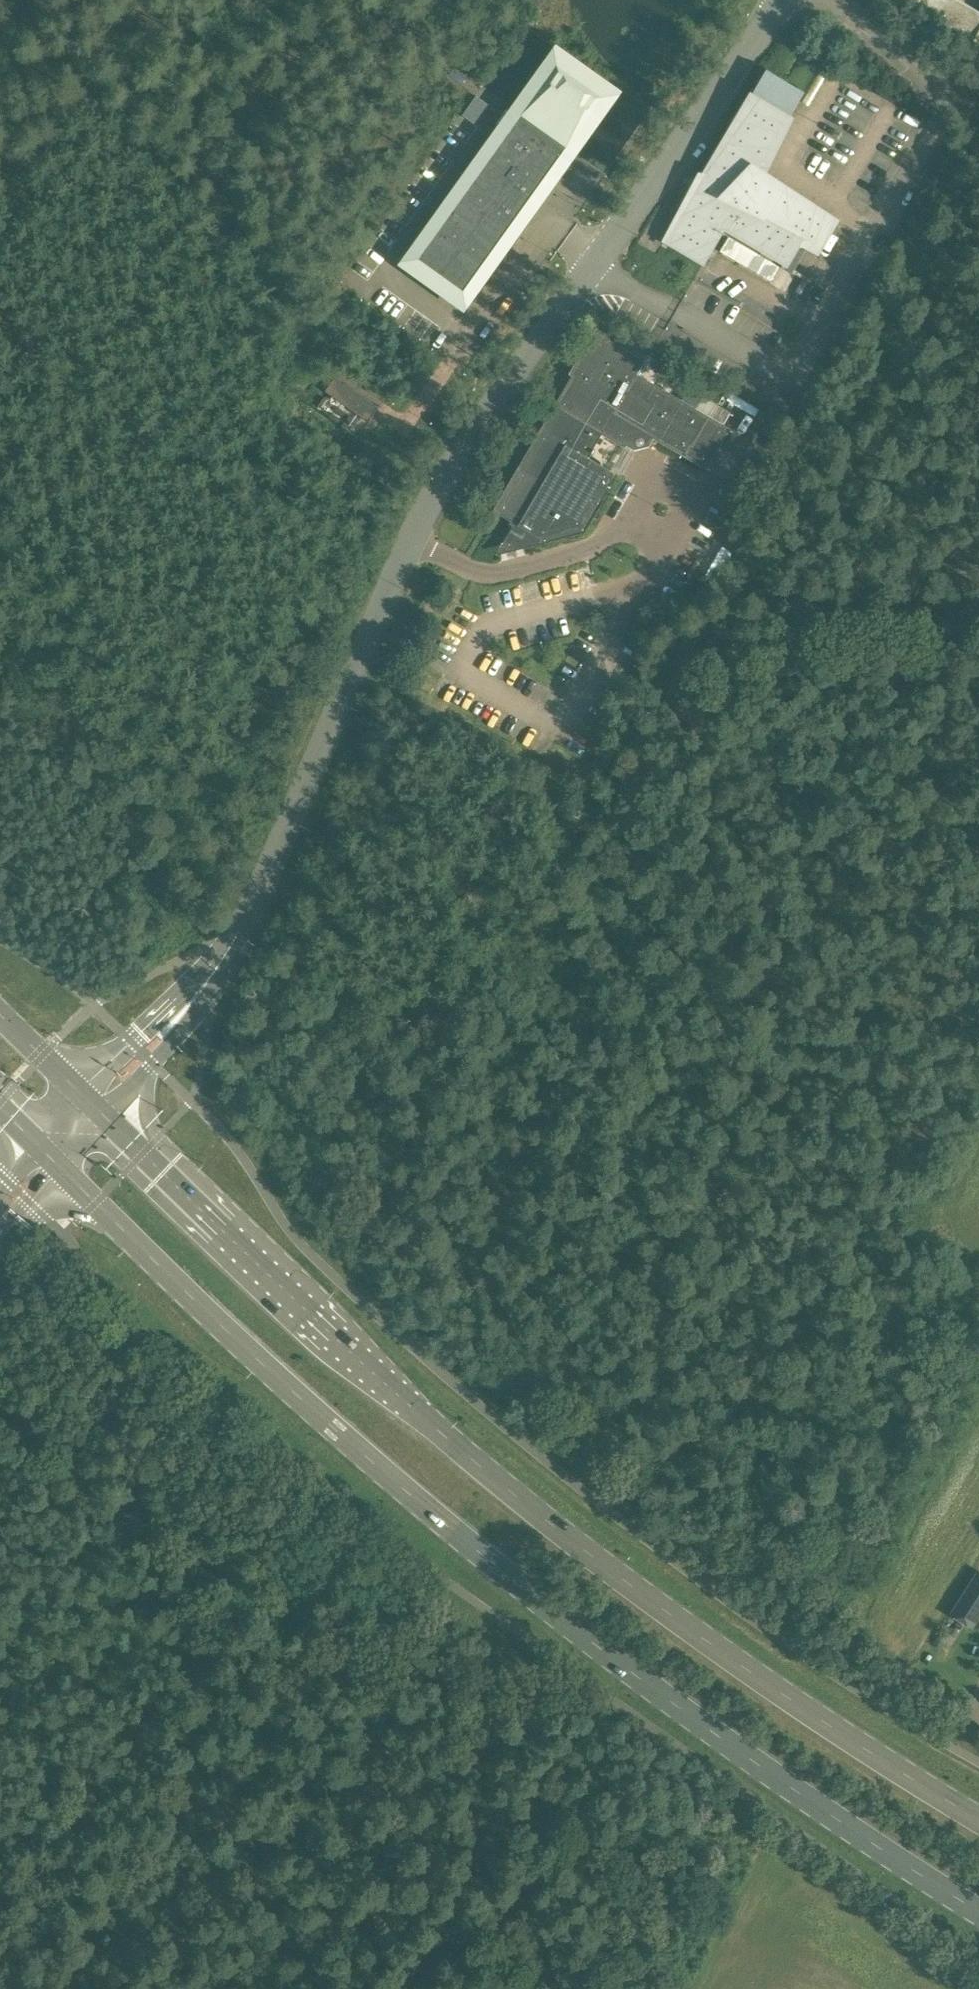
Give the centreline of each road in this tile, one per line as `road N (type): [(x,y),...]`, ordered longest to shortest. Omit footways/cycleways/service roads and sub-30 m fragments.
road 1 (primary): [(58,1166),(248,1350),(506,1574),(704,1725),(978,1911)]
road 2 (primary): [(978,1820),(801,1706),(551,1524),(368,1369),(104,1115)]
road 3 (unclassified): [(241,930),(439,487),(786,0)]
road 4 (unclassified): [(104,1115),(215,988),(241,930)]
road 5 (unclassified): [(241,930),(82,1095)]

